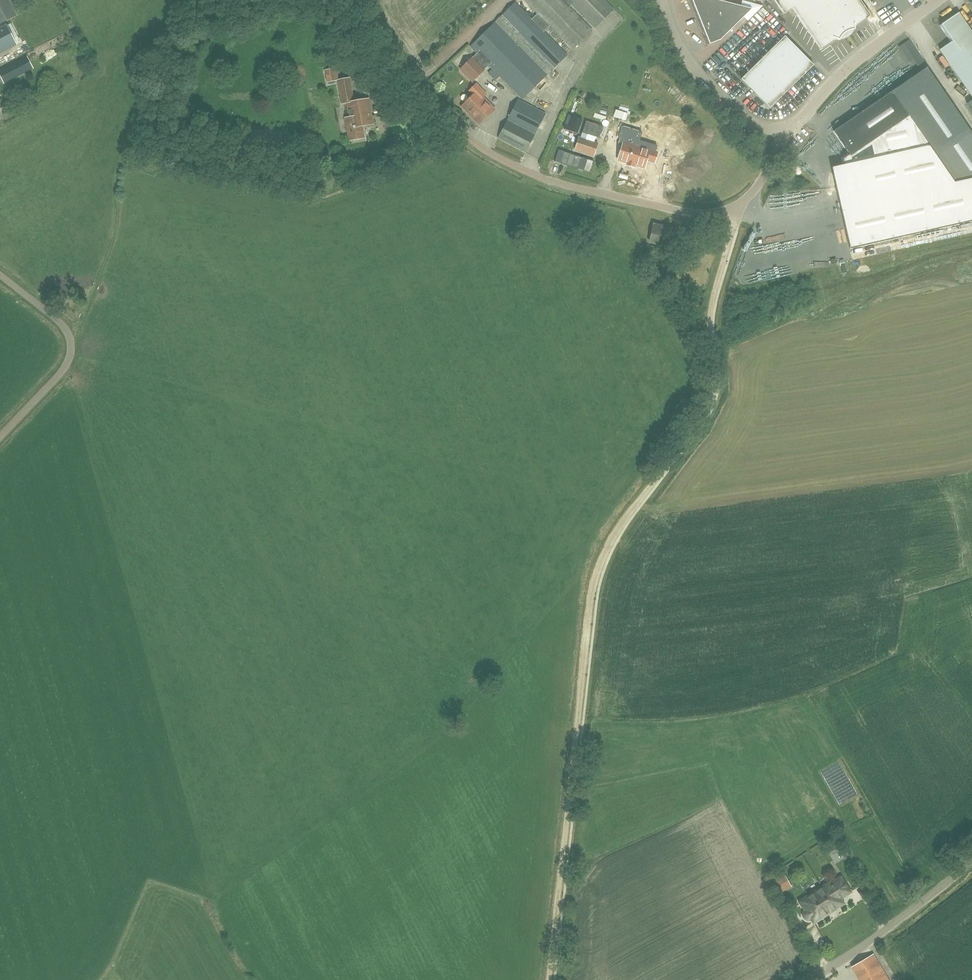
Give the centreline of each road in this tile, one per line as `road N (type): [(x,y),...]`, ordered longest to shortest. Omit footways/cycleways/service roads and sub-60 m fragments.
road 1 (track): [(740,204),(710,310),(709,406),(618,529),(593,585),(550,979)]
road 2 (unclassified): [(783,129),(760,184),(726,210),(685,213),(565,185),(508,165),(467,137),(399,58),(370,0)]
road 3 (track): [(184,0),(153,56),(117,183),(115,234),(72,339)]
road 4 (unclassified): [(792,979),(875,937),(971,850)]
road 5 (unclassified): [(0,437),(66,367),(73,344),(64,325),(0,276)]
road 6 (unclassified): [(783,129),(934,0)]
road 7 (unclassified): [(783,129),(750,124),(719,95),(674,38),(662,0)]

